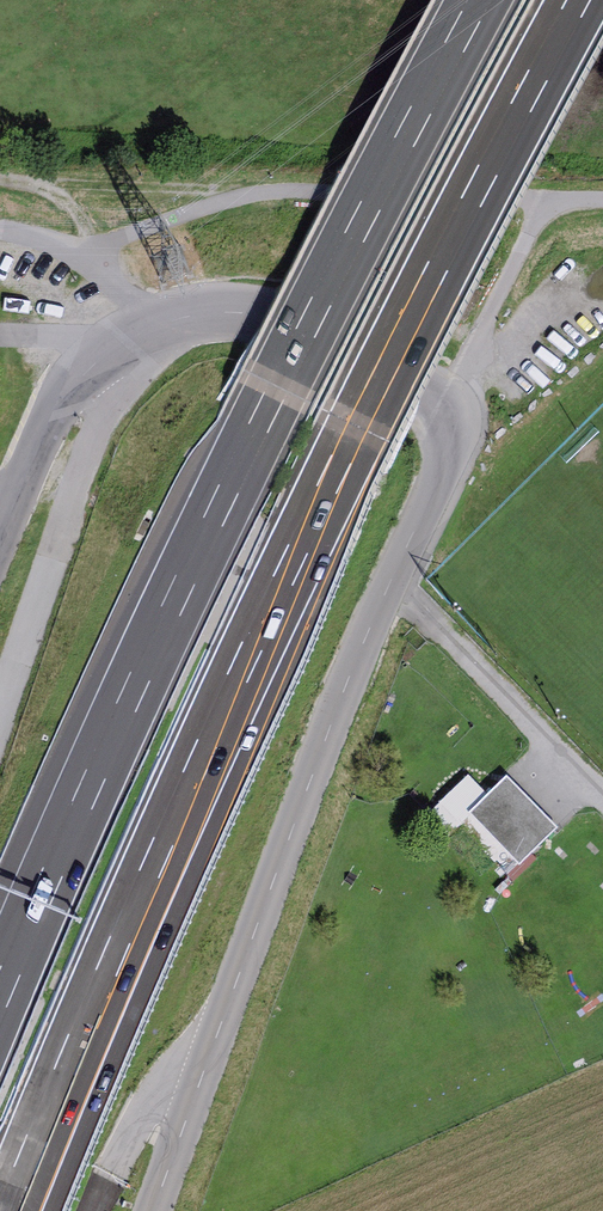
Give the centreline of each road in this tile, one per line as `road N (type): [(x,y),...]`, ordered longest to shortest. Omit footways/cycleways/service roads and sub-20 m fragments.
road 1 (motorway): [(12,1210),(142,891),(303,542),(581,0)]
road 2 (motorway): [(477,0),(227,486),(0,988)]
road 3 (unclassified): [(156,1210),(393,585)]
road 4 (unclassified): [(393,585),(446,449),(434,399),(265,314),(193,314),(123,343)]
road 5 (unclassified): [(602,812),(393,585)]
road 6 (unclassified): [(123,343),(73,388),(0,540)]
road 7 (unclassified): [(123,343),(93,247),(0,231)]
road 8 (track): [(93,247),(83,218),(30,178),(0,174)]

